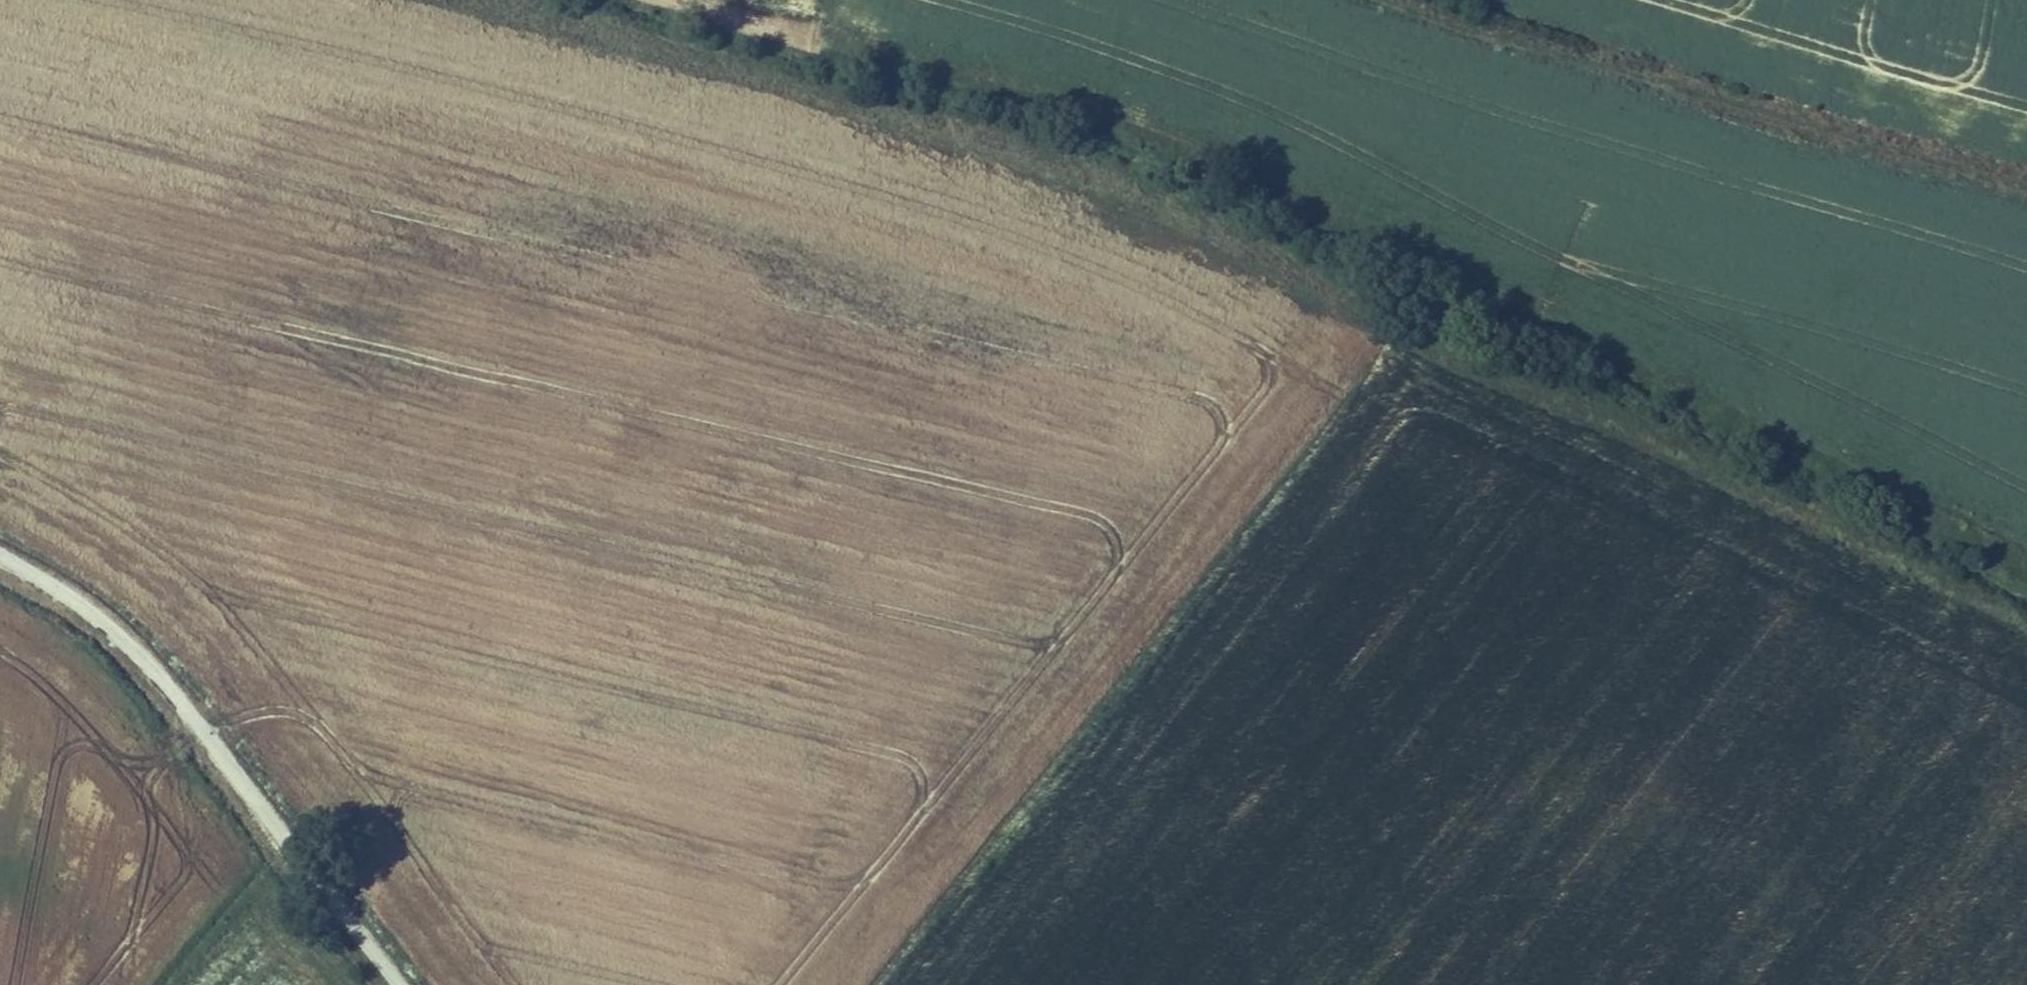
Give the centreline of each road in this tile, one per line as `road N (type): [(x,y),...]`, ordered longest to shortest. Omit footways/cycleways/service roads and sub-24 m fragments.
road 1 (track): [(2026,187),(1392,0)]
road 2 (tertiary): [(396,984),(127,648),(0,559)]

